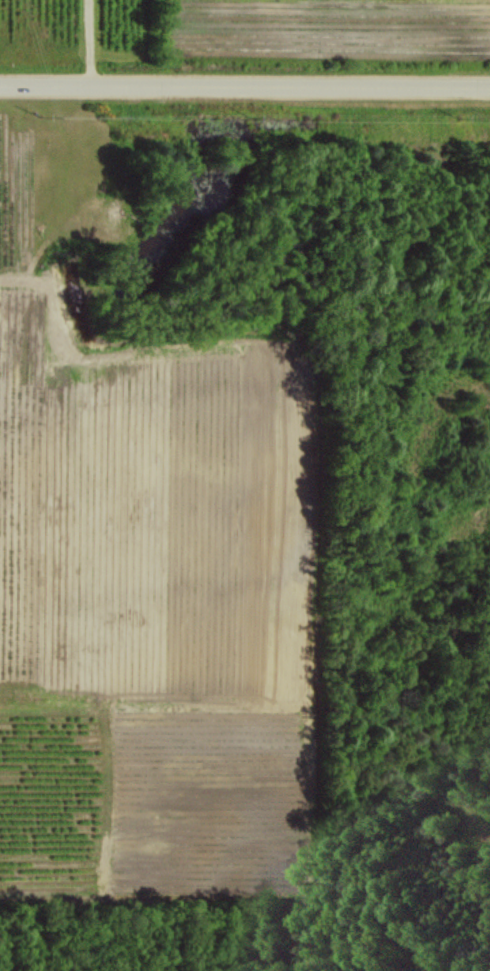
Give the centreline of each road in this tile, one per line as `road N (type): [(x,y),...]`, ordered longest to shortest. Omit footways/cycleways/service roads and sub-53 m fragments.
road 1 (tertiary): [(489,87),(0,86)]

